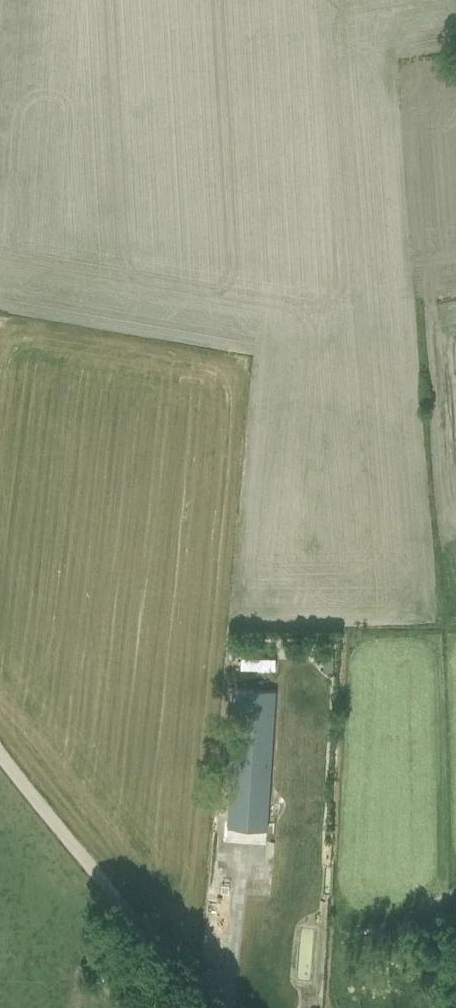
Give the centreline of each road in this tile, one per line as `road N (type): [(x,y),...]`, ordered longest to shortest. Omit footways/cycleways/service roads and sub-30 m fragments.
road 1 (residential): [(210,1007),(0,753)]

